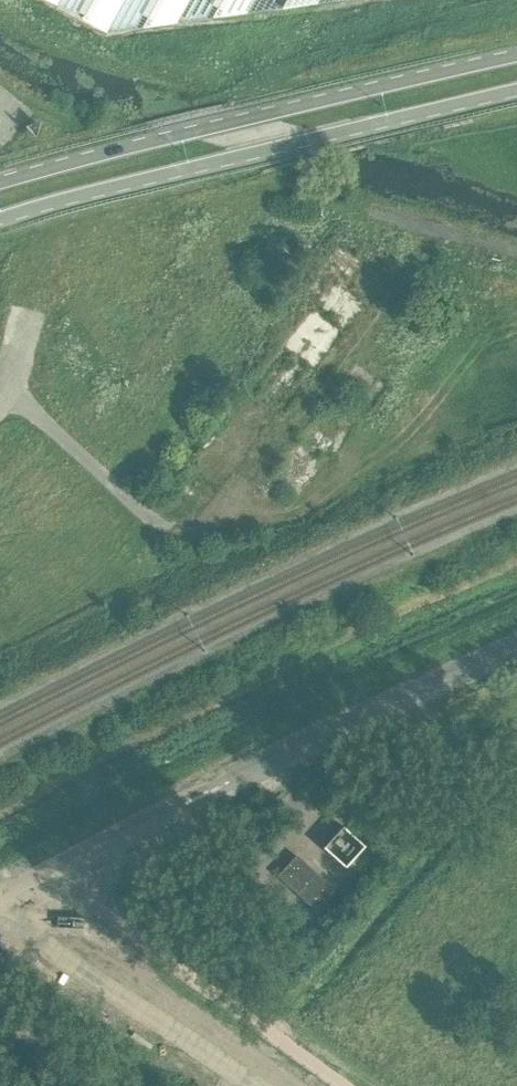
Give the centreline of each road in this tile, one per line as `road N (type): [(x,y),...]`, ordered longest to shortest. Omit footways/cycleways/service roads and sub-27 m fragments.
road 1 (secondary): [(0,220),(516,91)]
road 2 (secondary): [(516,56),(0,182)]

